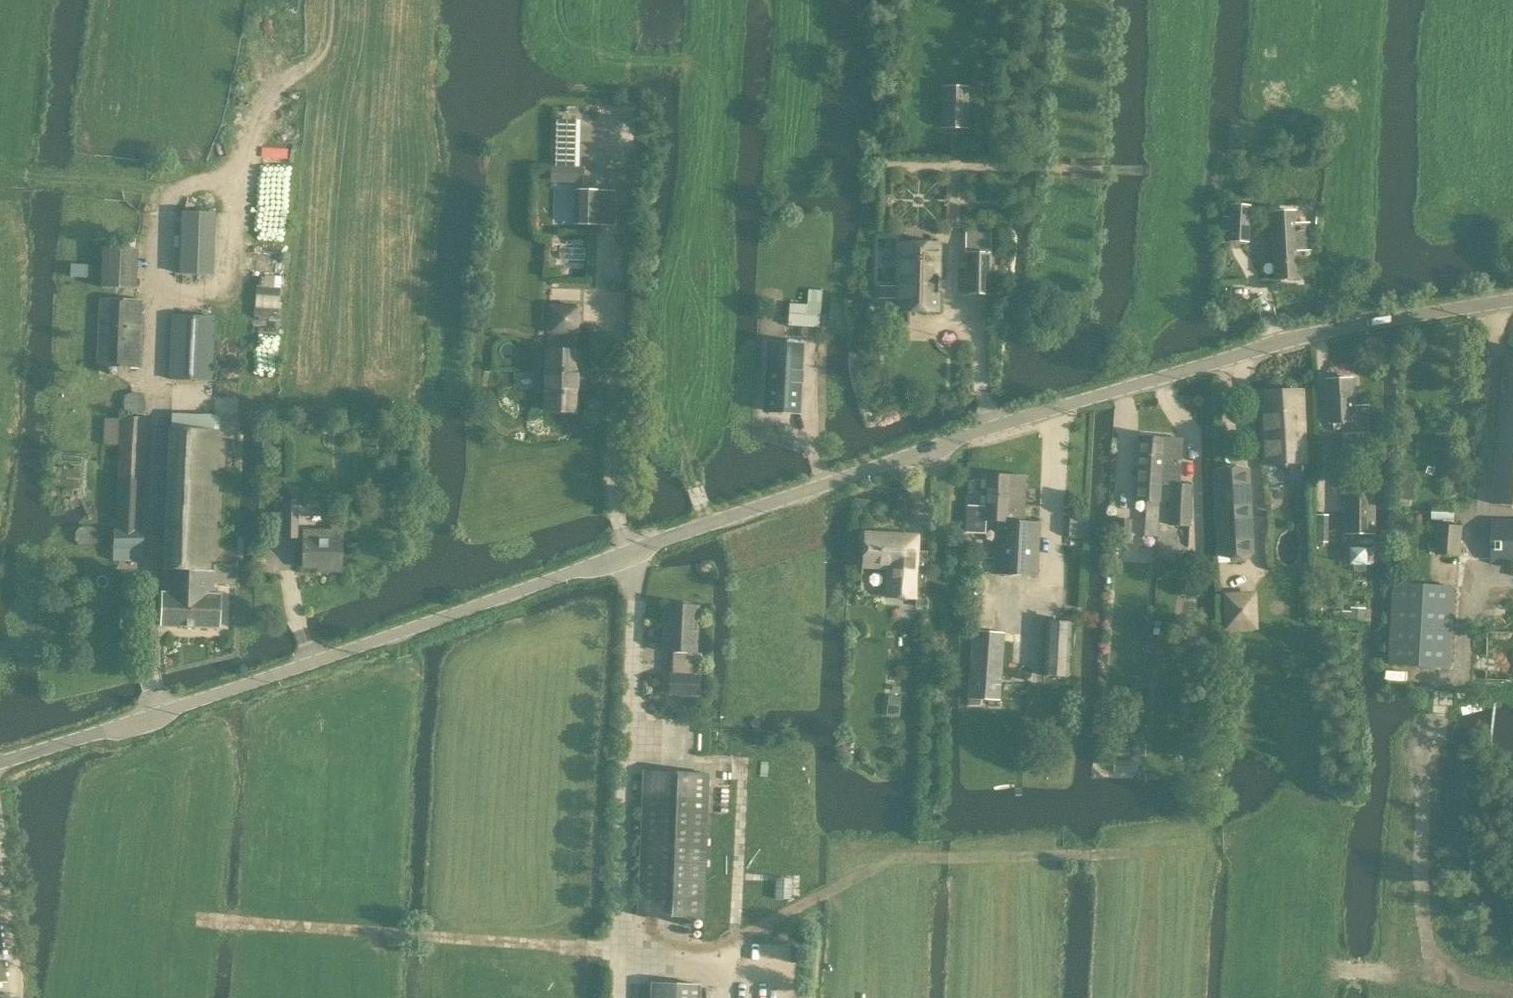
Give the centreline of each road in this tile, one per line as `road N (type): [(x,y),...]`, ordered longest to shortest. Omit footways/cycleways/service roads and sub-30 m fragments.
road 1 (unclassified): [(0,762),(929,445),(1337,327),(1512,299)]

